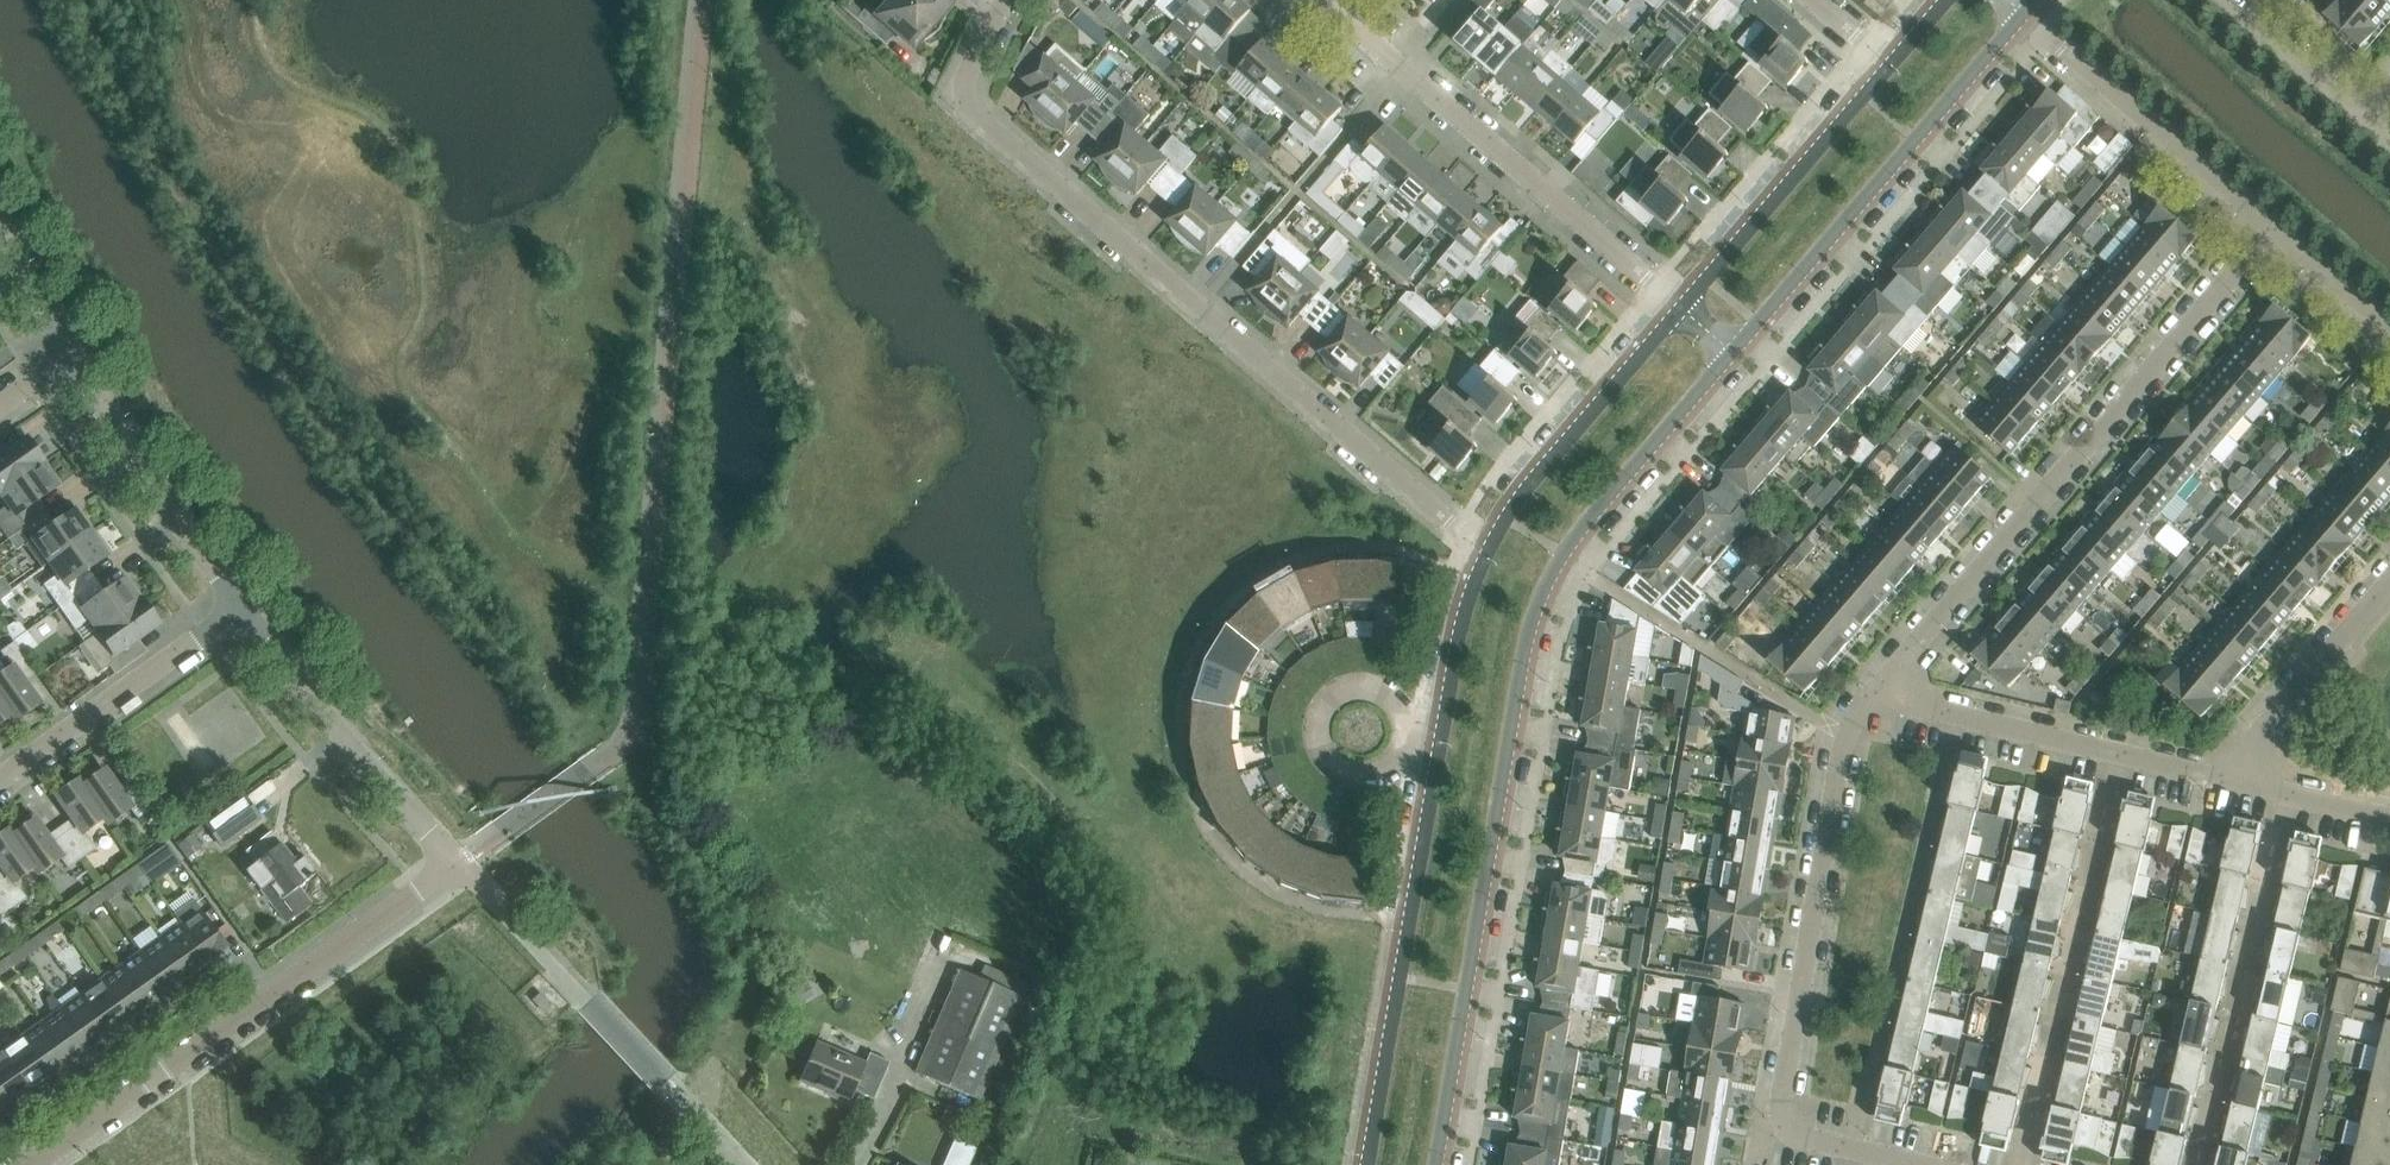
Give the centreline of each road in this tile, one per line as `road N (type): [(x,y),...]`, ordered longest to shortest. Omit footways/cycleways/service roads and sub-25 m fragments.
road 1 (tertiary): [(1437,1164),(1529,635),(1565,553),(1731,355)]
road 2 (residential): [(1485,557),(984,123),(970,96),(975,60),(1009,0)]
road 3 (tertiary): [(1485,557),(1462,631),(1366,1164)]
road 4 (residential): [(1873,696),(2272,234)]
road 5 (residential): [(36,1164),(457,867)]
road 6 (residential): [(1675,307),(1322,0)]
road 7 (tertiary): [(1731,355),(2016,22)]
road 8 (residential): [(1781,1119),(1839,758),(1873,696)]
road 9 (residential): [(2249,774),(2230,780),(1873,696)]
road 10 (unclassified): [(245,606),(457,867)]
road 11 (residential): [(2016,22),(2272,234)]
road 12 (tertiary): [(1890,67),(1675,307)]
road 13 (tertiary): [(1675,307),(1543,454),(1485,557)]
road 14 (unclassified): [(70,354),(245,606)]
road 15 (residential): [(0,780),(245,606)]
road 16 (residential): [(2389,582),(2247,750),(2249,774)]
road 17 (residential): [(2359,120),(2215,0)]
road 18 (residential): [(2272,234),(2389,333)]
road 19 (residential): [(2249,774),(2267,787),(2389,817)]
road 20 (unclassified): [(0,225),(70,354)]
road 21 (residential): [(1781,1119),(1793,1135),(1916,1164)]

